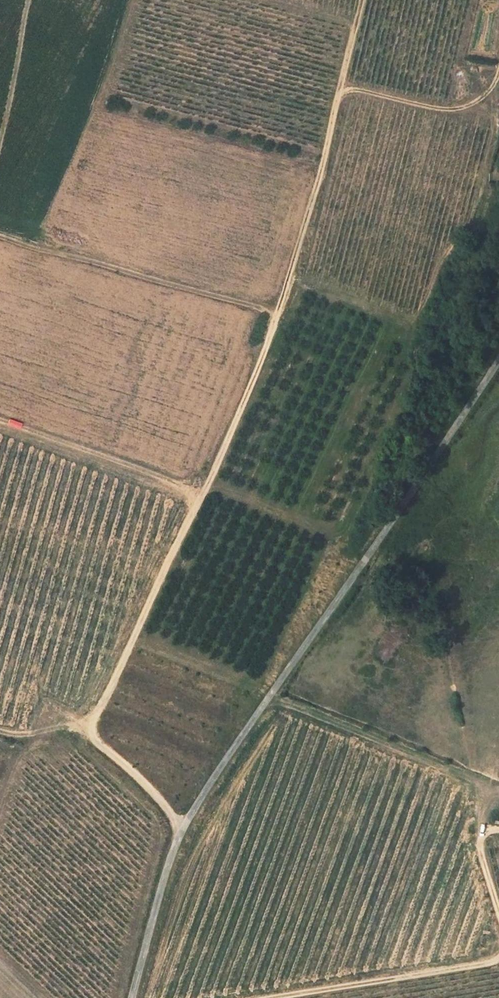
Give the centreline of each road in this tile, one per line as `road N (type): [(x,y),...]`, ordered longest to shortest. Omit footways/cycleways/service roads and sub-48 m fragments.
road 1 (track): [(184,820),(86,729),(282,316),(358,0)]
road 2 (unclassified): [(133,997),(184,820),(498,359)]
road 3 (track): [(0,235),(282,316)]
road 4 (track): [(498,960),(268,997)]

